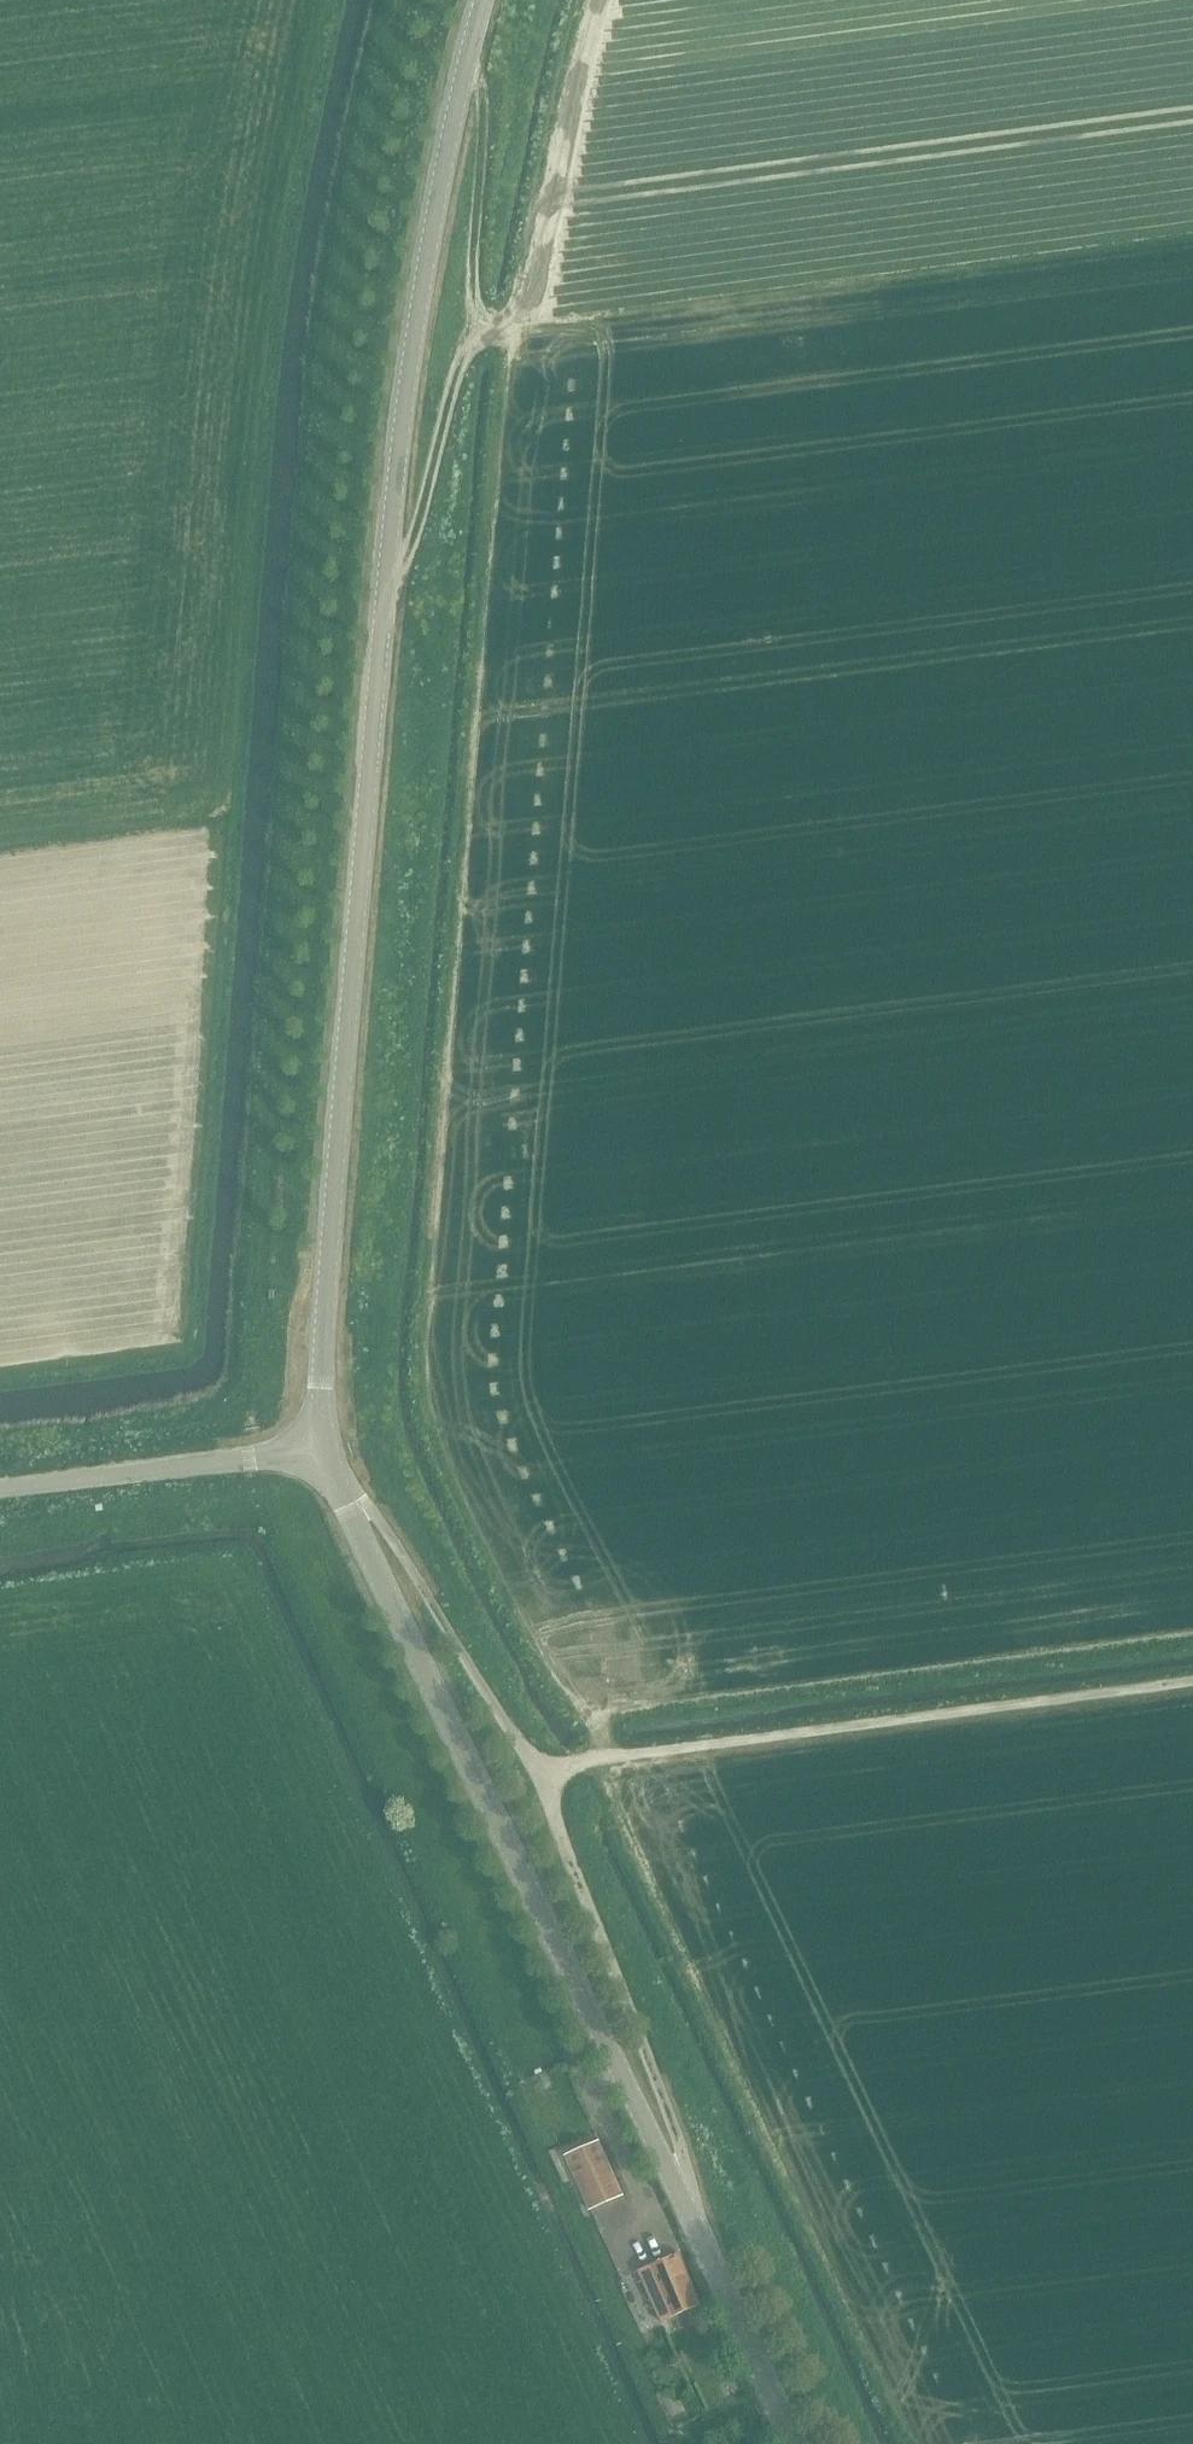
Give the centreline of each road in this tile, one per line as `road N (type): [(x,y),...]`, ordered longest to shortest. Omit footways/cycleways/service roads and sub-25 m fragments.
road 1 (tertiary): [(326,1455),(321,1388),(330,1245),(404,405),(452,121),(483,0)]
road 2 (tertiary): [(795,2443),(326,1455)]
road 3 (track): [(703,2244),(667,2110),(543,1777),(383,1526),(326,1455)]
road 4 (track): [(543,1777),(604,1757),(1192,1679)]
road 5 (track): [(470,48),(480,102),(471,288),(485,321),(464,349),(412,544),(386,590)]
road 6 (unclassified): [(326,1455),(0,1489)]

